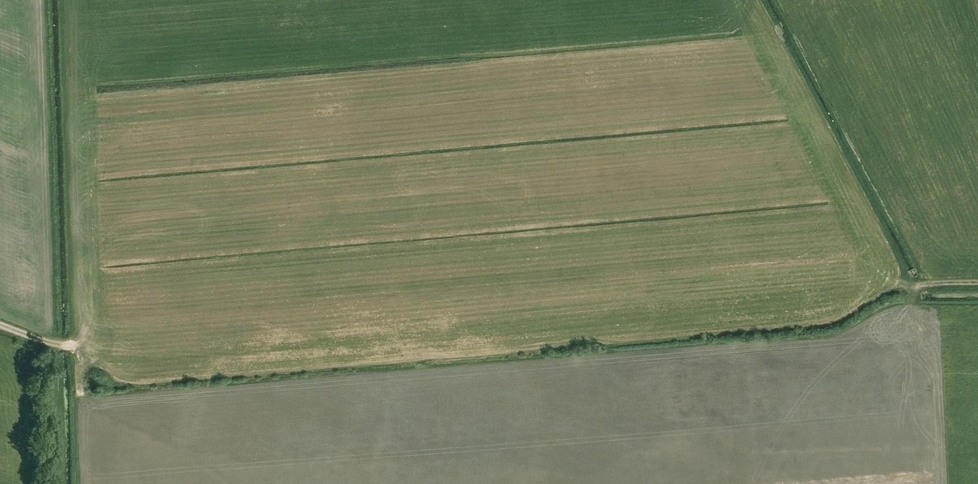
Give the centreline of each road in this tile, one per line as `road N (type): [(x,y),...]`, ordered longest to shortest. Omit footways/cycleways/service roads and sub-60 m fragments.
road 1 (track): [(66,0),(82,334),(67,346),(0,323)]

